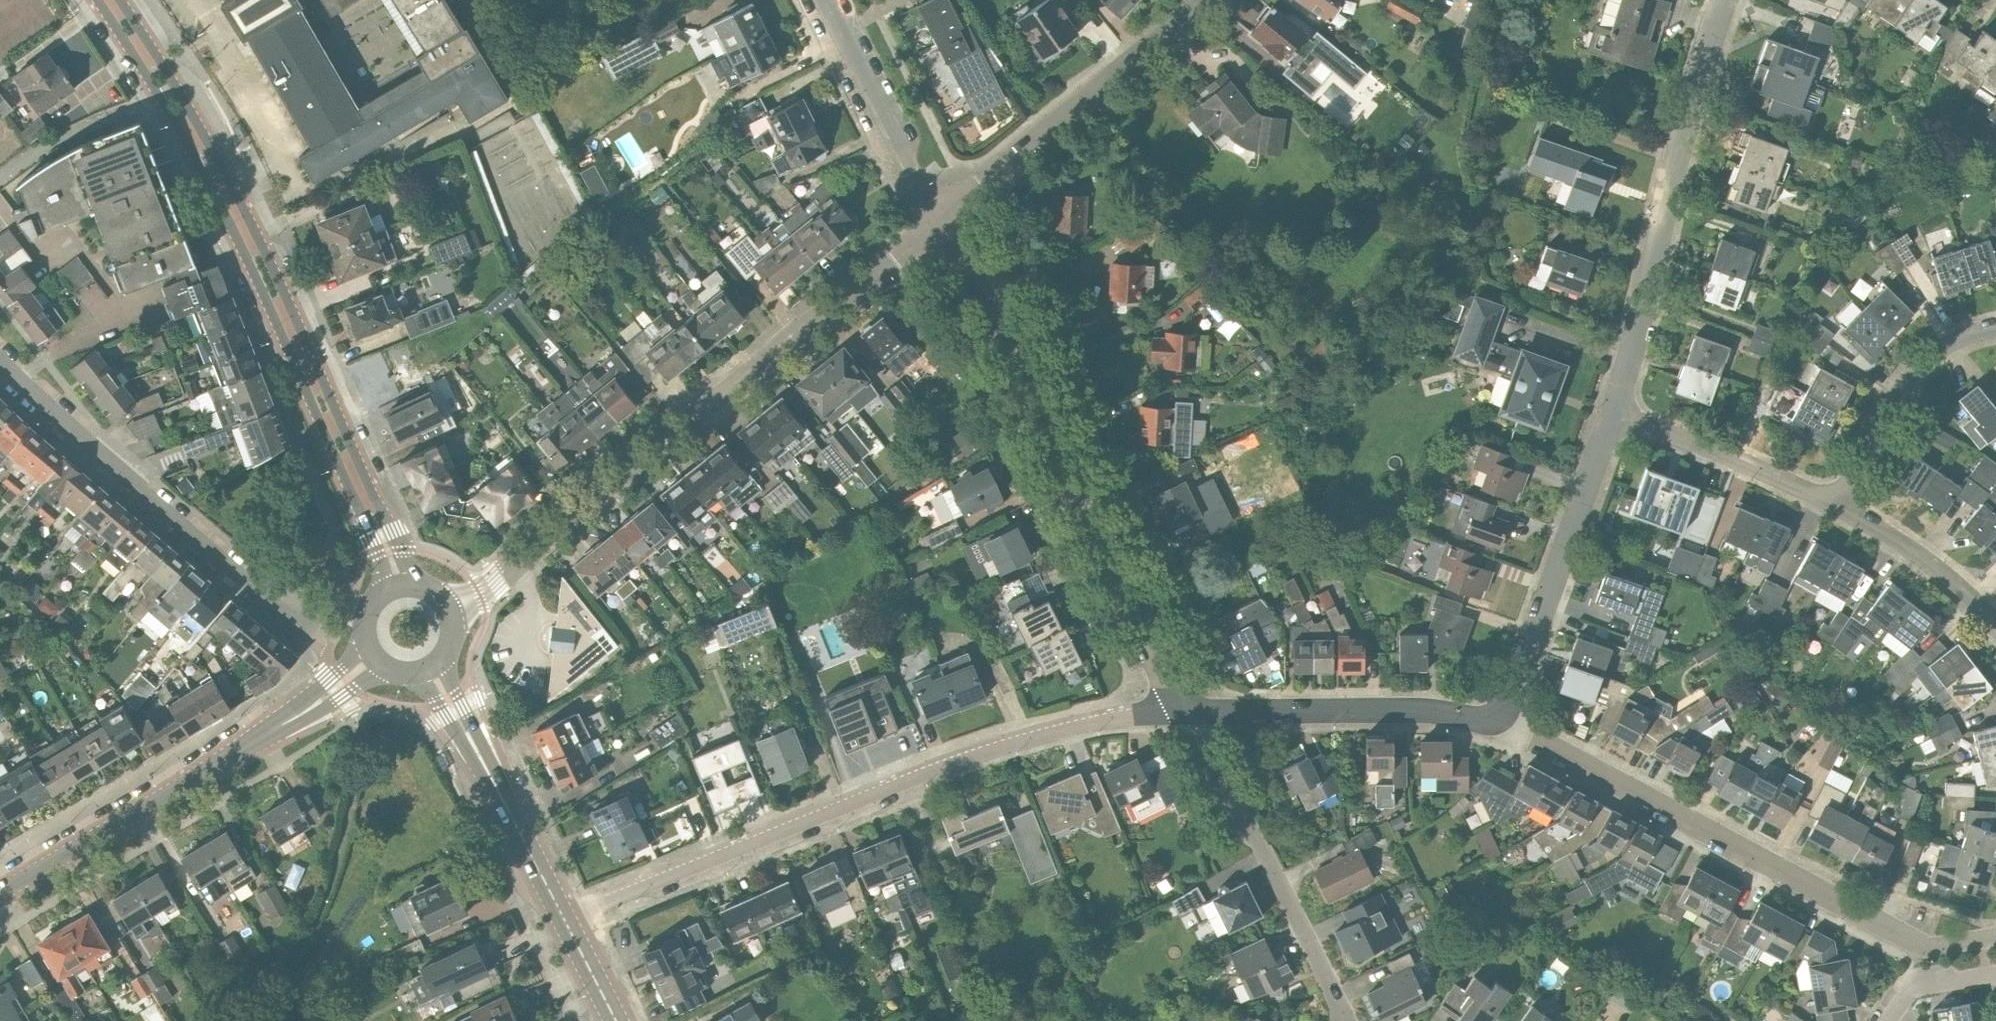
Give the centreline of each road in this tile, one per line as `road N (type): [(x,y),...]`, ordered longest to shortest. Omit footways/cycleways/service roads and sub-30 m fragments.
road 1 (tertiary): [(400,586),(234,217),(107,0)]
road 2 (residential): [(565,914),(978,755),(1071,727),(1171,712)]
road 3 (residential): [(450,613),(939,226)]
road 4 (residential): [(1995,935),(1913,946),(1500,723)]
road 5 (residential): [(1171,712),(939,226)]
road 6 (unclassified): [(0,891),(375,661)]
road 7 (residential): [(1728,0),(1614,415)]
road 8 (residential): [(309,635),(0,358)]
road 9 (residential): [(1344,1020),(1187,711)]
road 10 (residential): [(939,226),(1200,0)]
road 11 (residential): [(1614,415),(1500,723)]
road 12 (residential): [(1500,723),(1421,707),(1187,711)]
road 13 (tertiary): [(565,914),(431,670)]
road 14 (residential): [(939,226),(823,0)]
road 15 (residential): [(1835,507),(1911,370),(1936,349),(1995,327)]
road 16 (residential): [(1614,415),(1726,454),(1835,507)]
road 17 (track): [(1634,347),(1431,276)]
road 18 (residential): [(1835,507),(1943,574),(1995,625)]

